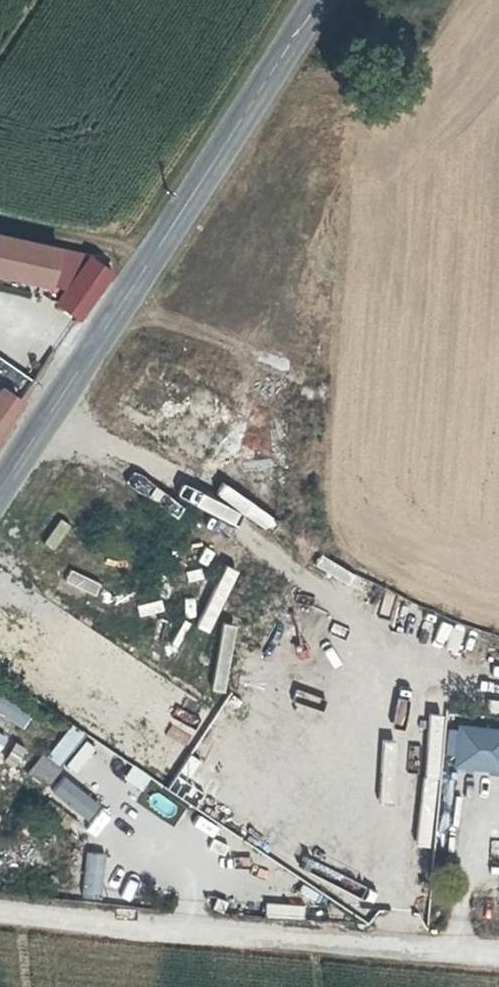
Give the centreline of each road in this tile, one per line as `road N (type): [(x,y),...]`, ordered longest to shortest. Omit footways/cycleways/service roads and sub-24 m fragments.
road 1 (tertiary): [(0,496),(322,0)]
road 2 (unclassified): [(0,909),(498,952)]

